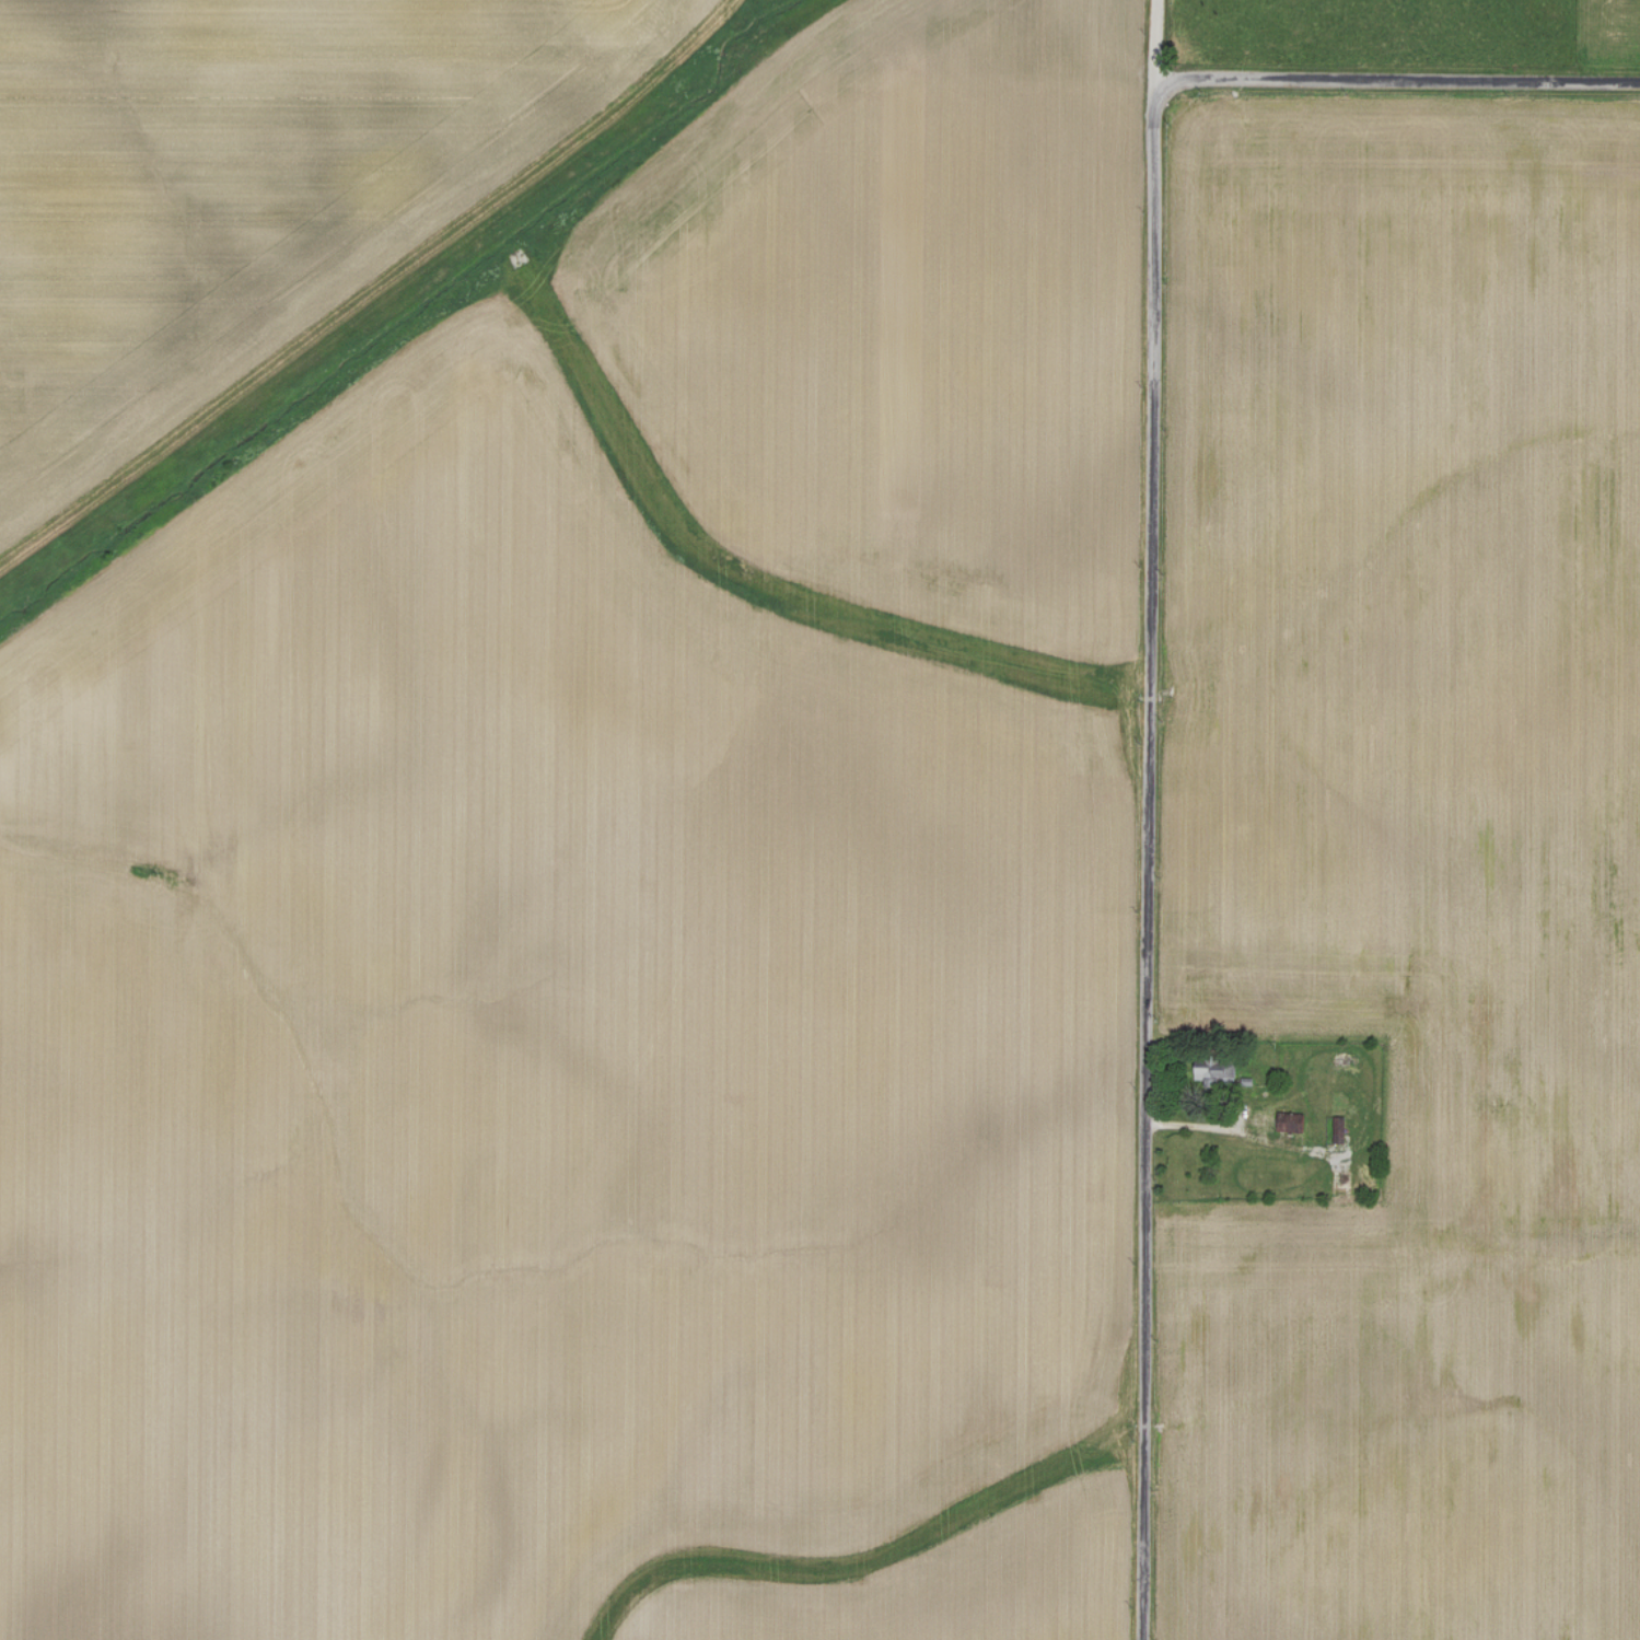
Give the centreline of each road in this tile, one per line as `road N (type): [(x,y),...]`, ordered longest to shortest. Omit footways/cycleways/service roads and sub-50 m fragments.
road 1 (residential): [(1140,1639),(1156,78)]
road 2 (residential): [(1639,79),(1156,78)]

